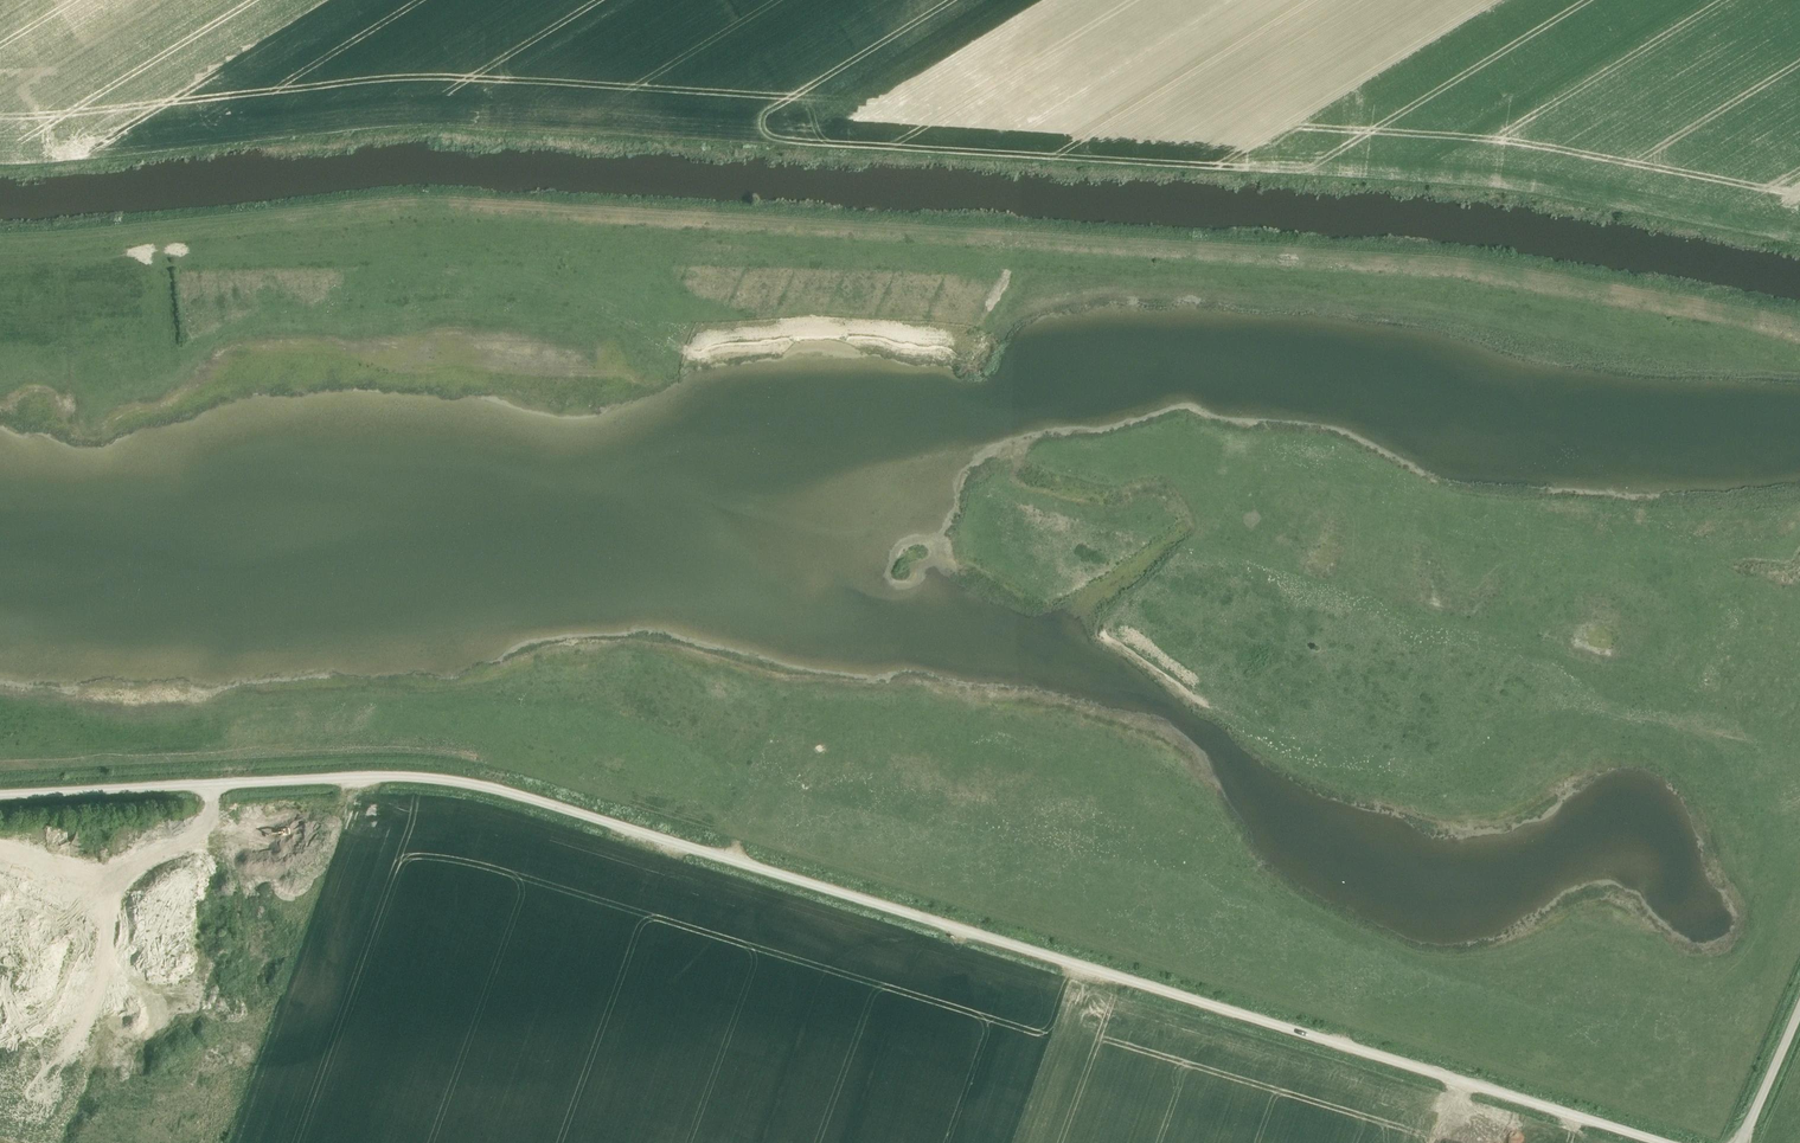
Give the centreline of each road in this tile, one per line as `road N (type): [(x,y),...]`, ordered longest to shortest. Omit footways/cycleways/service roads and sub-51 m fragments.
road 1 (unclassified): [(0,797),(378,776),(482,787),(1666,1142)]
road 2 (unclassified): [(1742,1142),(1799,1012)]

